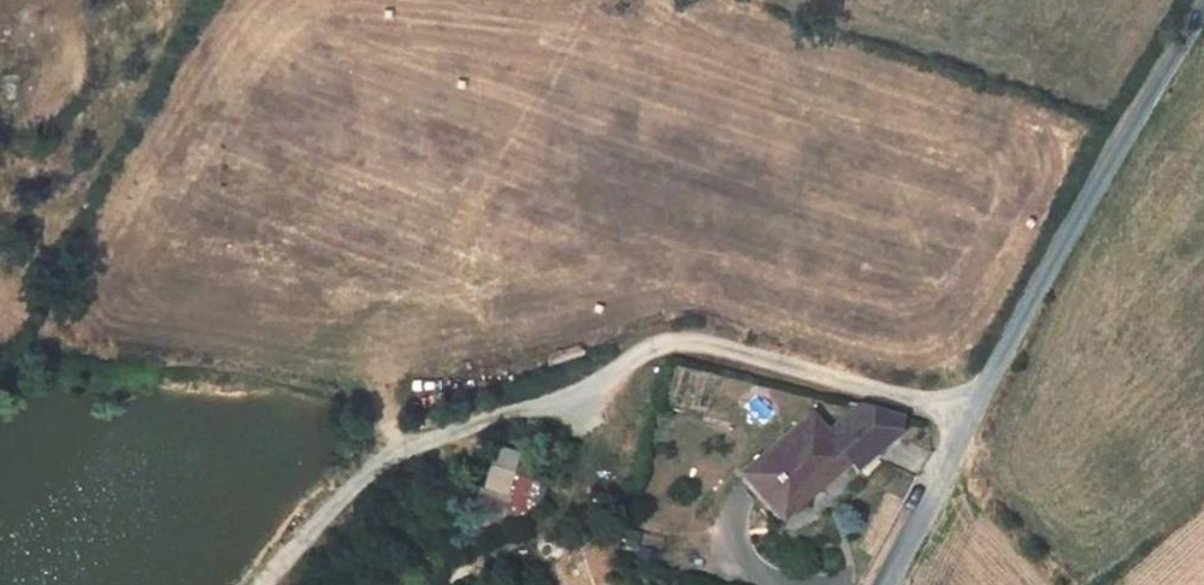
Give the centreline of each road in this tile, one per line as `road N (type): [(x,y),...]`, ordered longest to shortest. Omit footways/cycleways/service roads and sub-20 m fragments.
road 1 (track): [(981,411),(876,391),(738,350),(650,345),(593,387),(434,436),(367,472),(262,584)]
road 2 (residential): [(1203,7),(1100,170),(894,584)]

